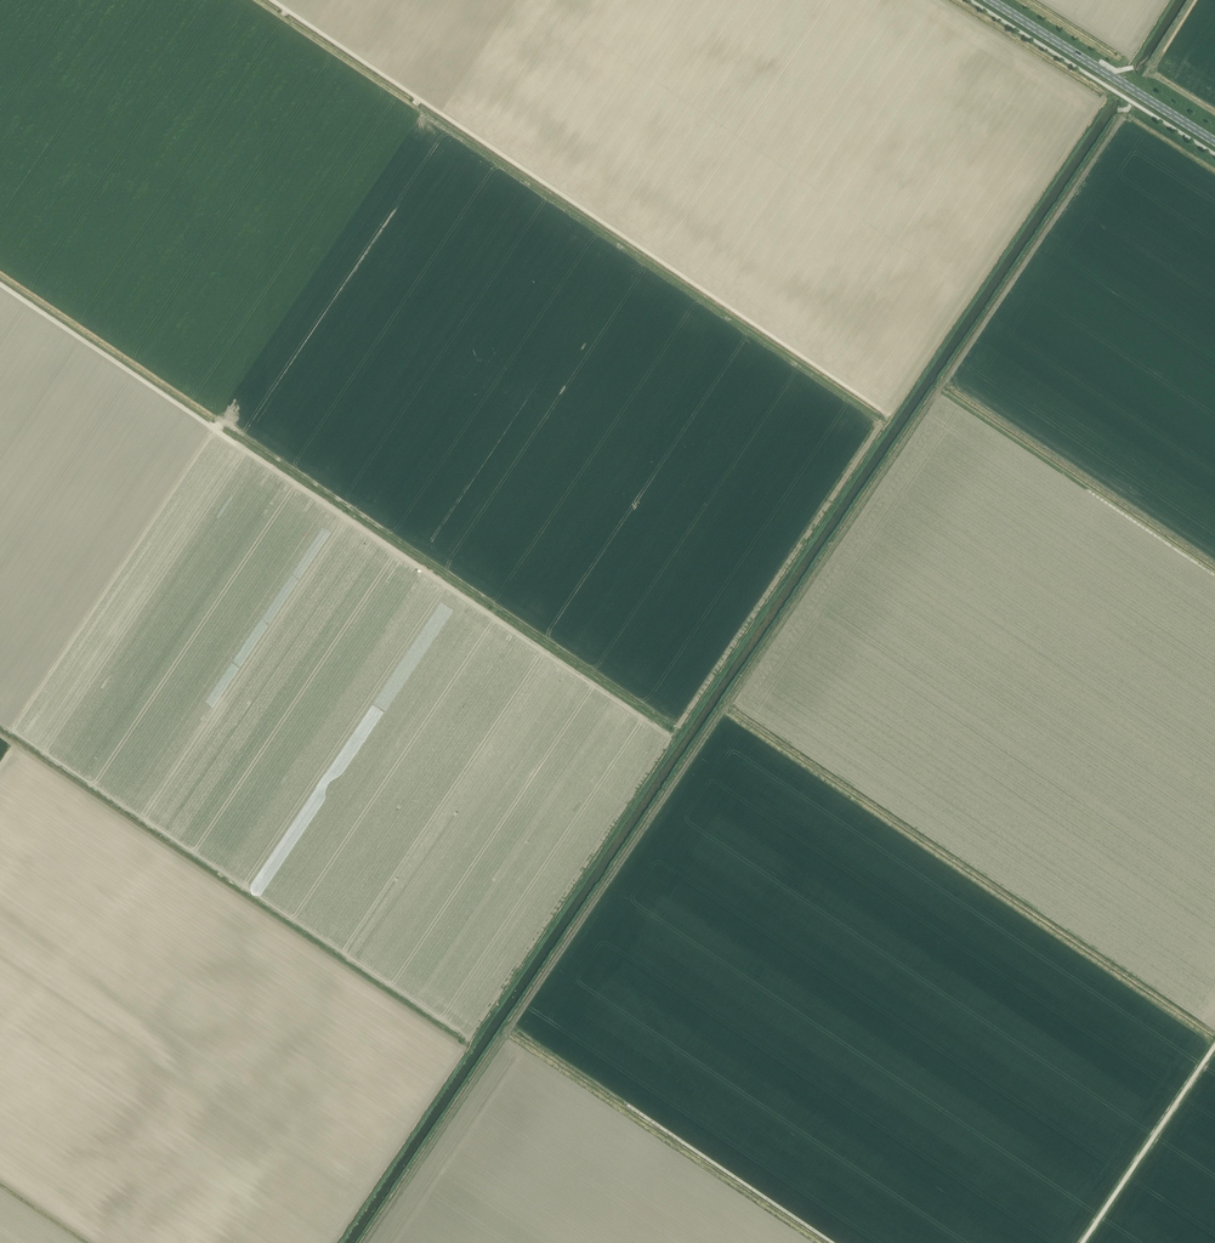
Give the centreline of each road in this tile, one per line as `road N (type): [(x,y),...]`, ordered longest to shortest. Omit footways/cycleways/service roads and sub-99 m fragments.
road 1 (track): [(887,414),(271,0)]
road 2 (primary): [(1214,142),(990,0)]
road 3 (track): [(1214,575),(1089,490)]

